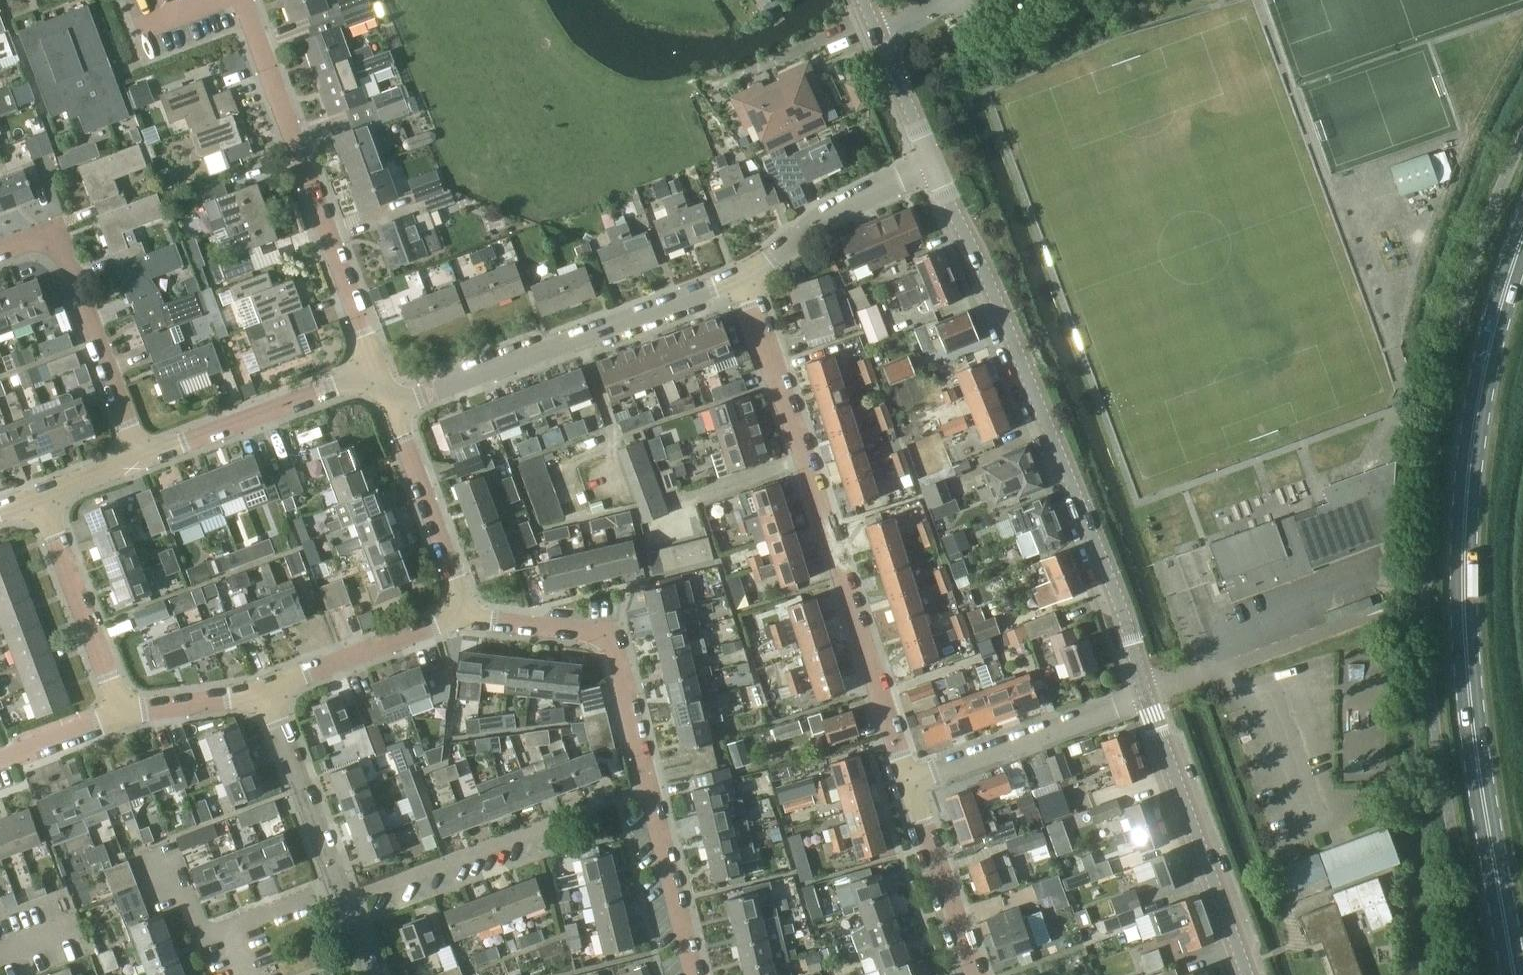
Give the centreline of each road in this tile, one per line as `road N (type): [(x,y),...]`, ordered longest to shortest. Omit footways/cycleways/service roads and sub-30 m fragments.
road 1 (primary): [(1513,974),(1481,809),(1462,587),(1465,469),(1489,348),(1522,238)]
road 2 (tertiary): [(1145,694),(1129,627),(988,274),(935,165)]
road 3 (residential): [(911,781),(743,277)]
road 4 (residential): [(379,370),(240,0)]
road 5 (residential): [(392,406),(743,277)]
road 6 (residential): [(346,897),(649,789)]
road 7 (residential): [(142,456),(57,230),(0,246)]
road 8 (residential): [(649,789),(610,636),(470,615)]
road 9 (tertiary): [(1250,974),(1145,694)]
road 10 (residential): [(142,456),(379,370)]
road 11 (residential): [(911,781),(1145,694)]
road 12 (residential): [(340,882),(201,930),(167,839)]
road 13 (residential): [(41,495),(123,712)]
road 14 (residential): [(743,277),(832,211),(935,165)]
road 15 (residential): [(470,615),(392,406)]
road 16 (residential): [(268,692),(470,615)]
road 17 (residential): [(911,781),(976,974)]
road 18 (residential): [(340,882),(268,692)]
road 19 (residential): [(694,974),(649,789)]
road 20 (tertiary): [(935,165),(875,24)]
road 21 (residential): [(123,712),(268,692)]
road 22 (residential): [(123,712),(0,759)]

